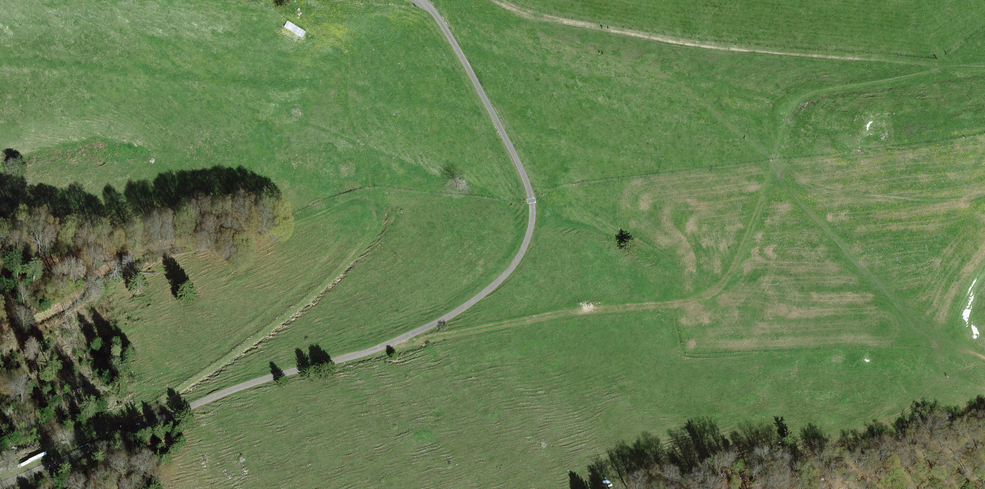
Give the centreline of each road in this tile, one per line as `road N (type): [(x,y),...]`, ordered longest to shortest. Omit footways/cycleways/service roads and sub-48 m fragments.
road 1 (unclassified): [(0,484),(219,396),(391,344),(464,308),(505,275),(528,238),(530,194),(468,69),(420,0)]
road 2 (track): [(391,344),(605,306),(684,304),(713,290),(732,267),(778,163)]
road 3 (track): [(532,16),(789,54),(984,66)]
road 4 (track): [(102,440),(329,280),(374,232),(379,200)]
road 5 (track): [(379,200),(301,224),(121,255)]
road 6 (track): [(121,255),(59,308),(0,331)]
road 7 (track): [(0,268),(121,255)]

